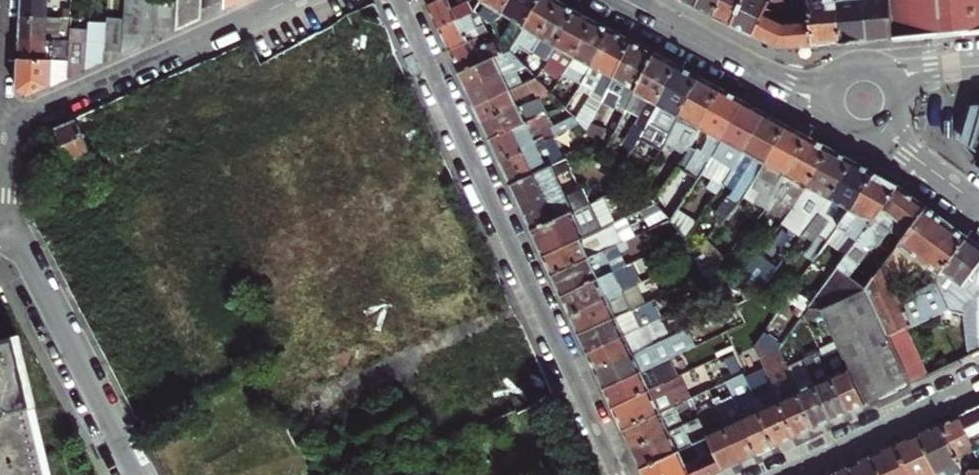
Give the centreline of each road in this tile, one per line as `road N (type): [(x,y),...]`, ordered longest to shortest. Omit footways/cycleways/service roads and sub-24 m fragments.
road 1 (residential): [(397,0),(616,474)]
road 2 (residential): [(294,0),(6,127)]
road 3 (residential): [(133,474),(5,227)]
road 4 (tertiary): [(629,0),(786,85),(826,96)]
road 5 (residential): [(782,474),(978,384)]
road 6 (residential): [(12,0),(6,127)]

